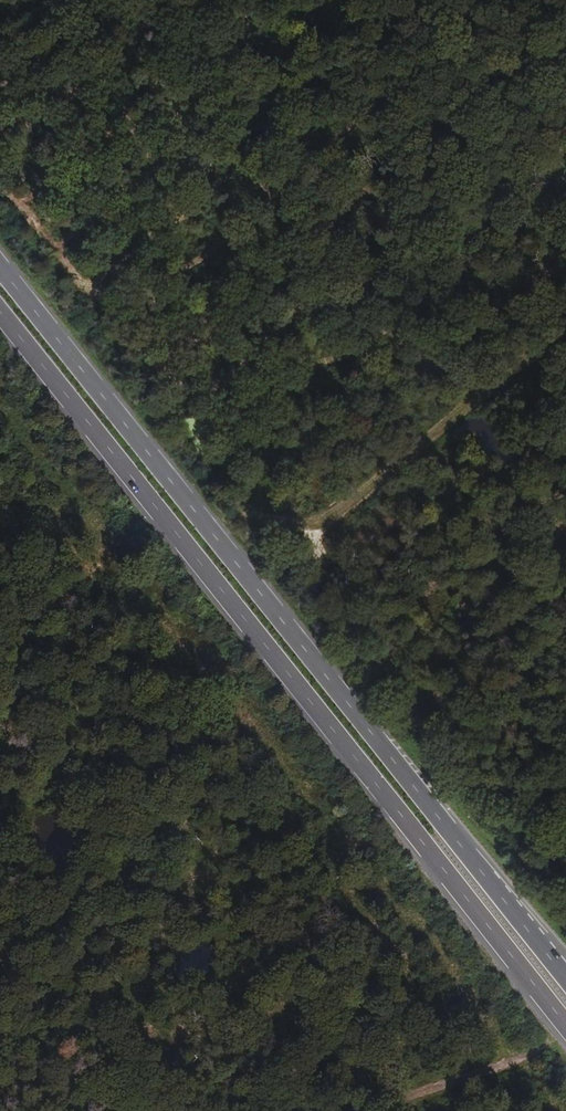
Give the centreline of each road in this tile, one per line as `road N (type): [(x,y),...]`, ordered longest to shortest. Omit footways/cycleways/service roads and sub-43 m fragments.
road 1 (primary): [(565,985),(0,269)]
road 2 (primary): [(0,313),(565,1024)]
road 3 (track): [(245,557),(565,318)]
road 4 (unclassified): [(372,1110),(547,1050)]

